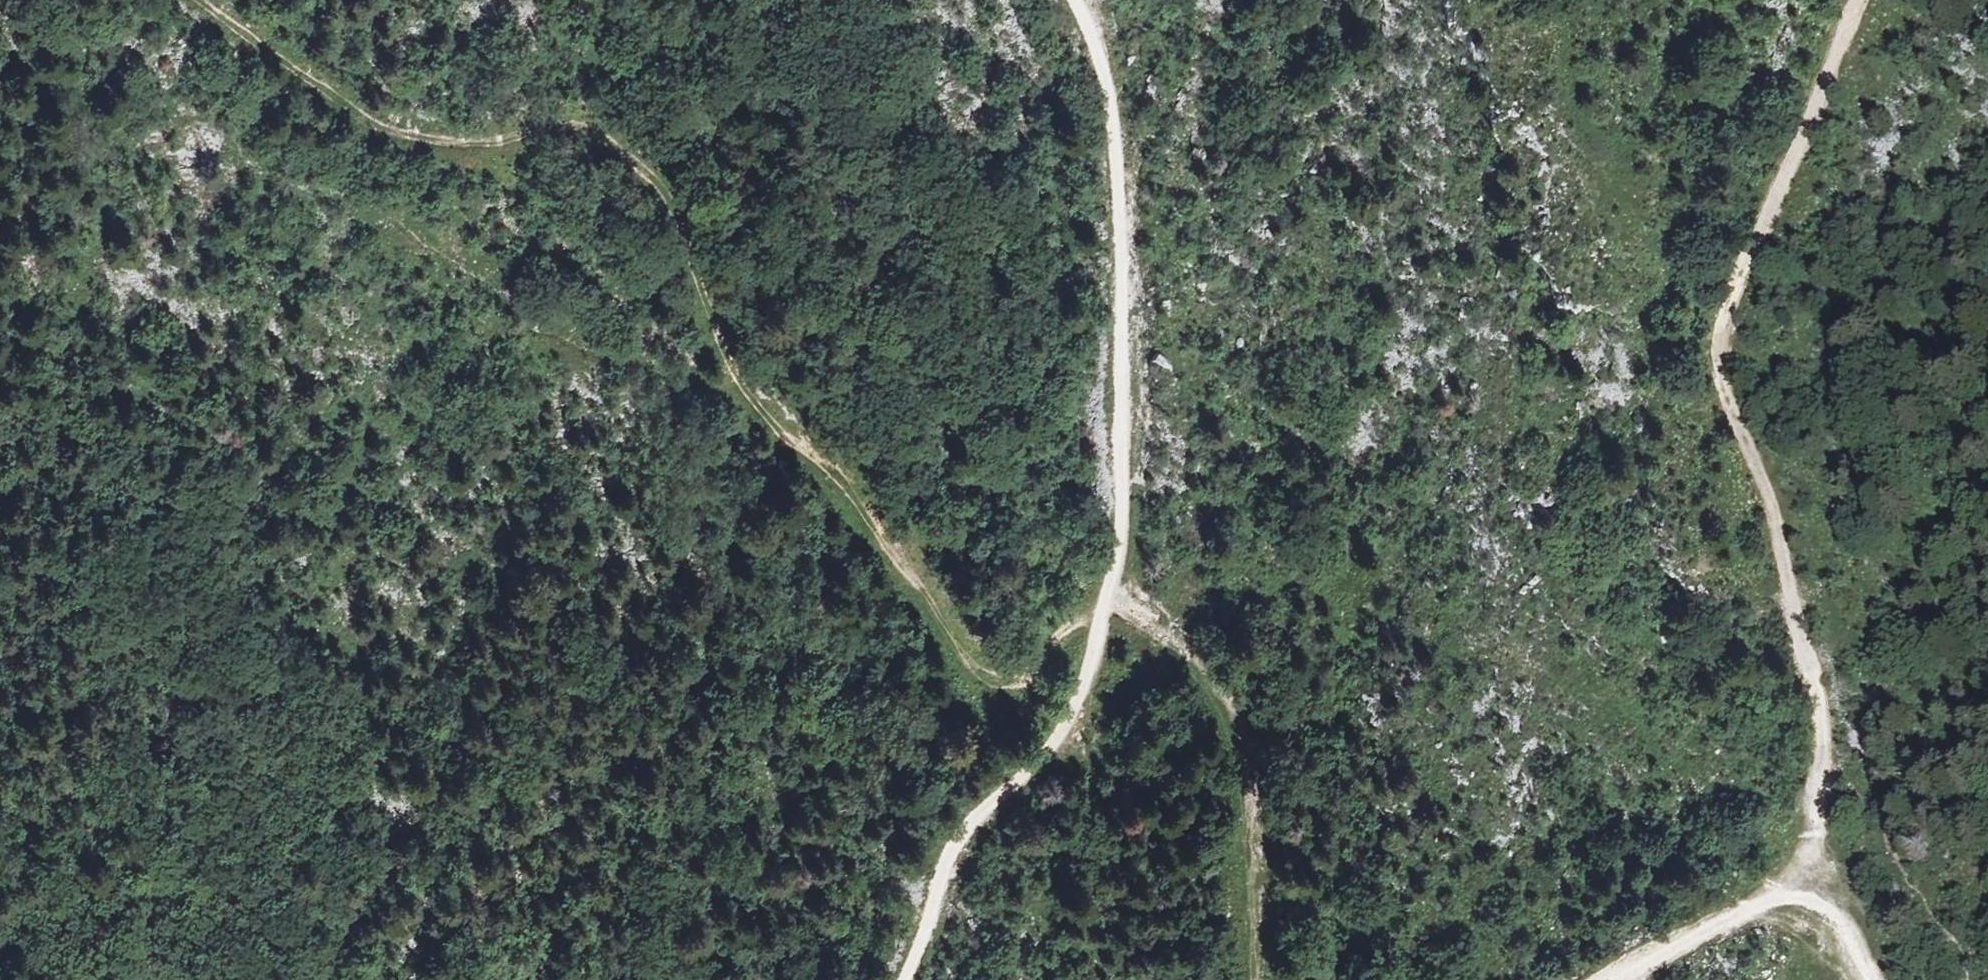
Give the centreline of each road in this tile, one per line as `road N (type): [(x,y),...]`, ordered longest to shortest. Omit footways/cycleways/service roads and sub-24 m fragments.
road 1 (track): [(193,0),(354,109),(414,136),(452,144),(585,125),(668,193),(720,349),(774,421),(849,485),(973,665),(990,676),(1026,666),(1074,612),(1103,600)]
road 2 (track): [(1856,0),(1718,327),(1715,357),(1757,477),(1823,725),(1806,885)]
road 3 (track): [(1103,600),(1124,487),(1123,271),(1113,111),(1078,0)]
road 4 (track): [(906,979),(965,830),(1066,727),(1103,600)]
road 5 (track): [(1806,885),(1768,894),(1603,979)]

